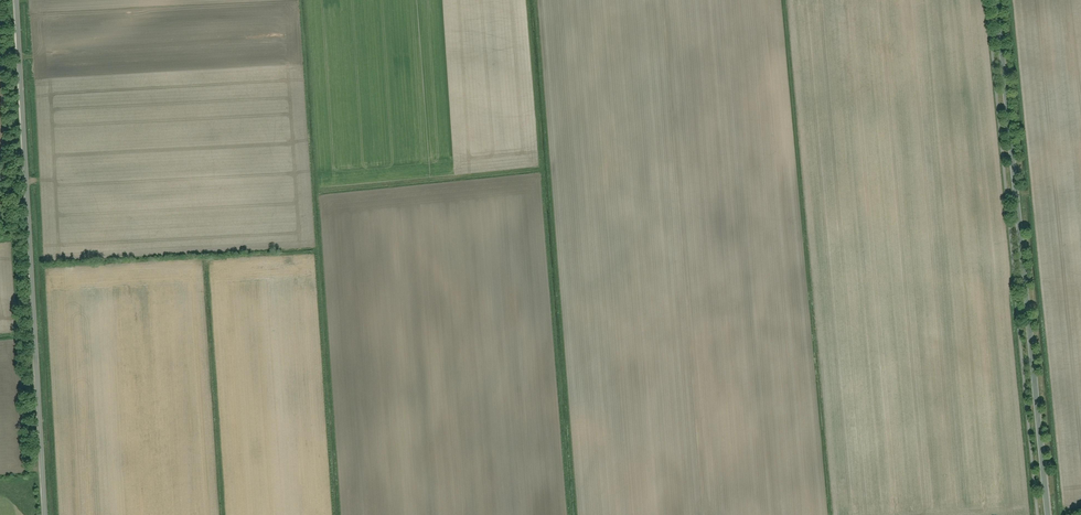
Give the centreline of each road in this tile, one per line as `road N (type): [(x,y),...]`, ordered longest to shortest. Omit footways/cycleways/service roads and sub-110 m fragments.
road 1 (tertiary): [(999,0),(1049,514)]
road 2 (unclassified): [(15,0),(43,514)]

